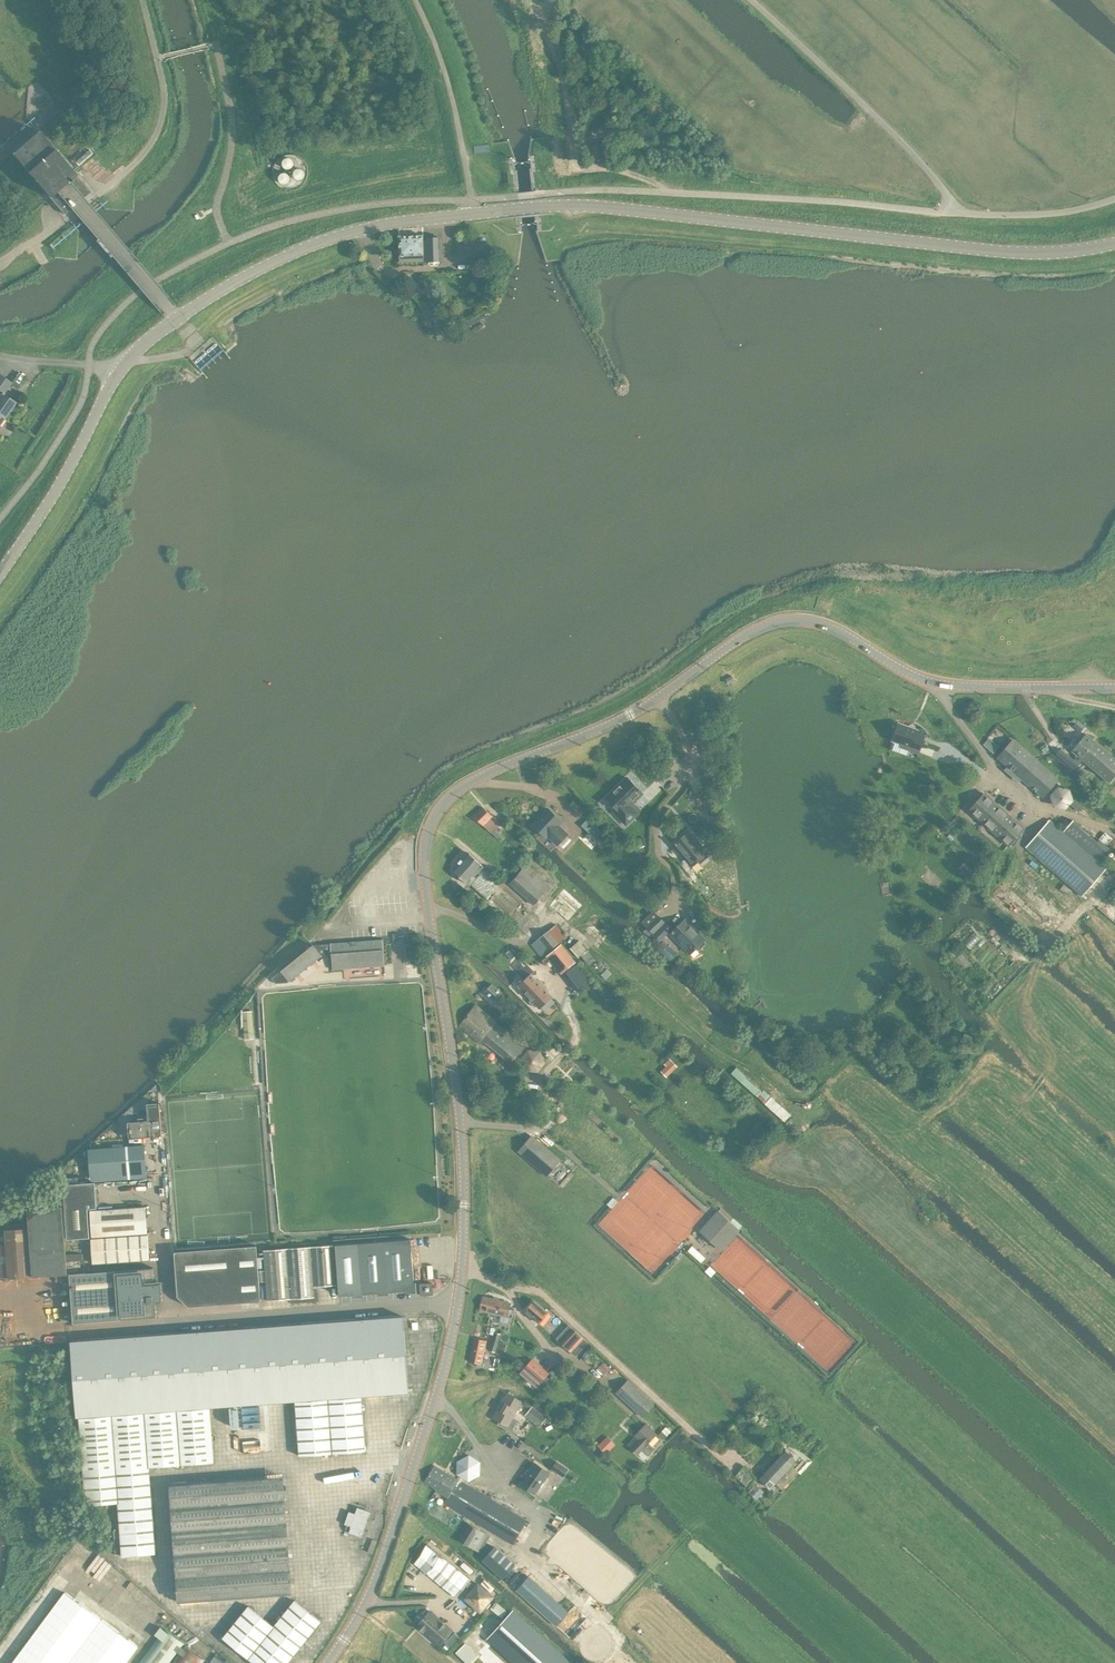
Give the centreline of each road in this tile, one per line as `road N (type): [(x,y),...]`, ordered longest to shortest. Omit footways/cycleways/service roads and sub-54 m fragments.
road 1 (tertiary): [(458,1300),(461,1122),(425,865),(432,820),(448,798),(479,777),(630,714),(743,636),(785,620),(830,627),(943,685),(1114,688)]
road 2 (tertiary): [(116,375),(177,318),(255,273),(352,233),(427,218),(597,206),(1019,253),(1114,243)]
road 3 (track): [(553,192),(570,225),(1014,265),(1114,257)]
road 4 (tertiary): [(327,1662),(375,1582),(458,1300)]
road 5 (unclassified): [(458,1300),(171,1321)]
road 6 (tertiary): [(0,573),(68,469),(116,375)]
road 7 (unclassified): [(171,1321),(160,1186),(106,1190)]
road 8 (unclassified): [(955,213),(1068,210),(1114,198)]

